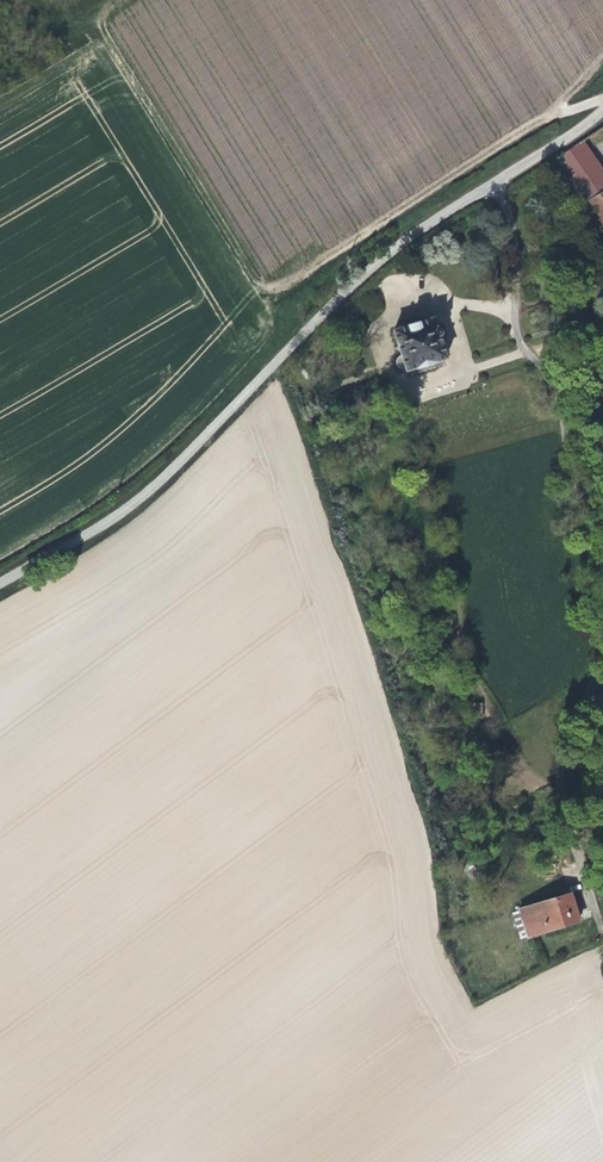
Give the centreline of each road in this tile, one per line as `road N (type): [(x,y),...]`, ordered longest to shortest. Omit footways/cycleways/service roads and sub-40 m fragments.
road 1 (track): [(0,575),(143,494),(384,249),(602,103)]
road 2 (track): [(95,24),(262,293),(554,113)]

